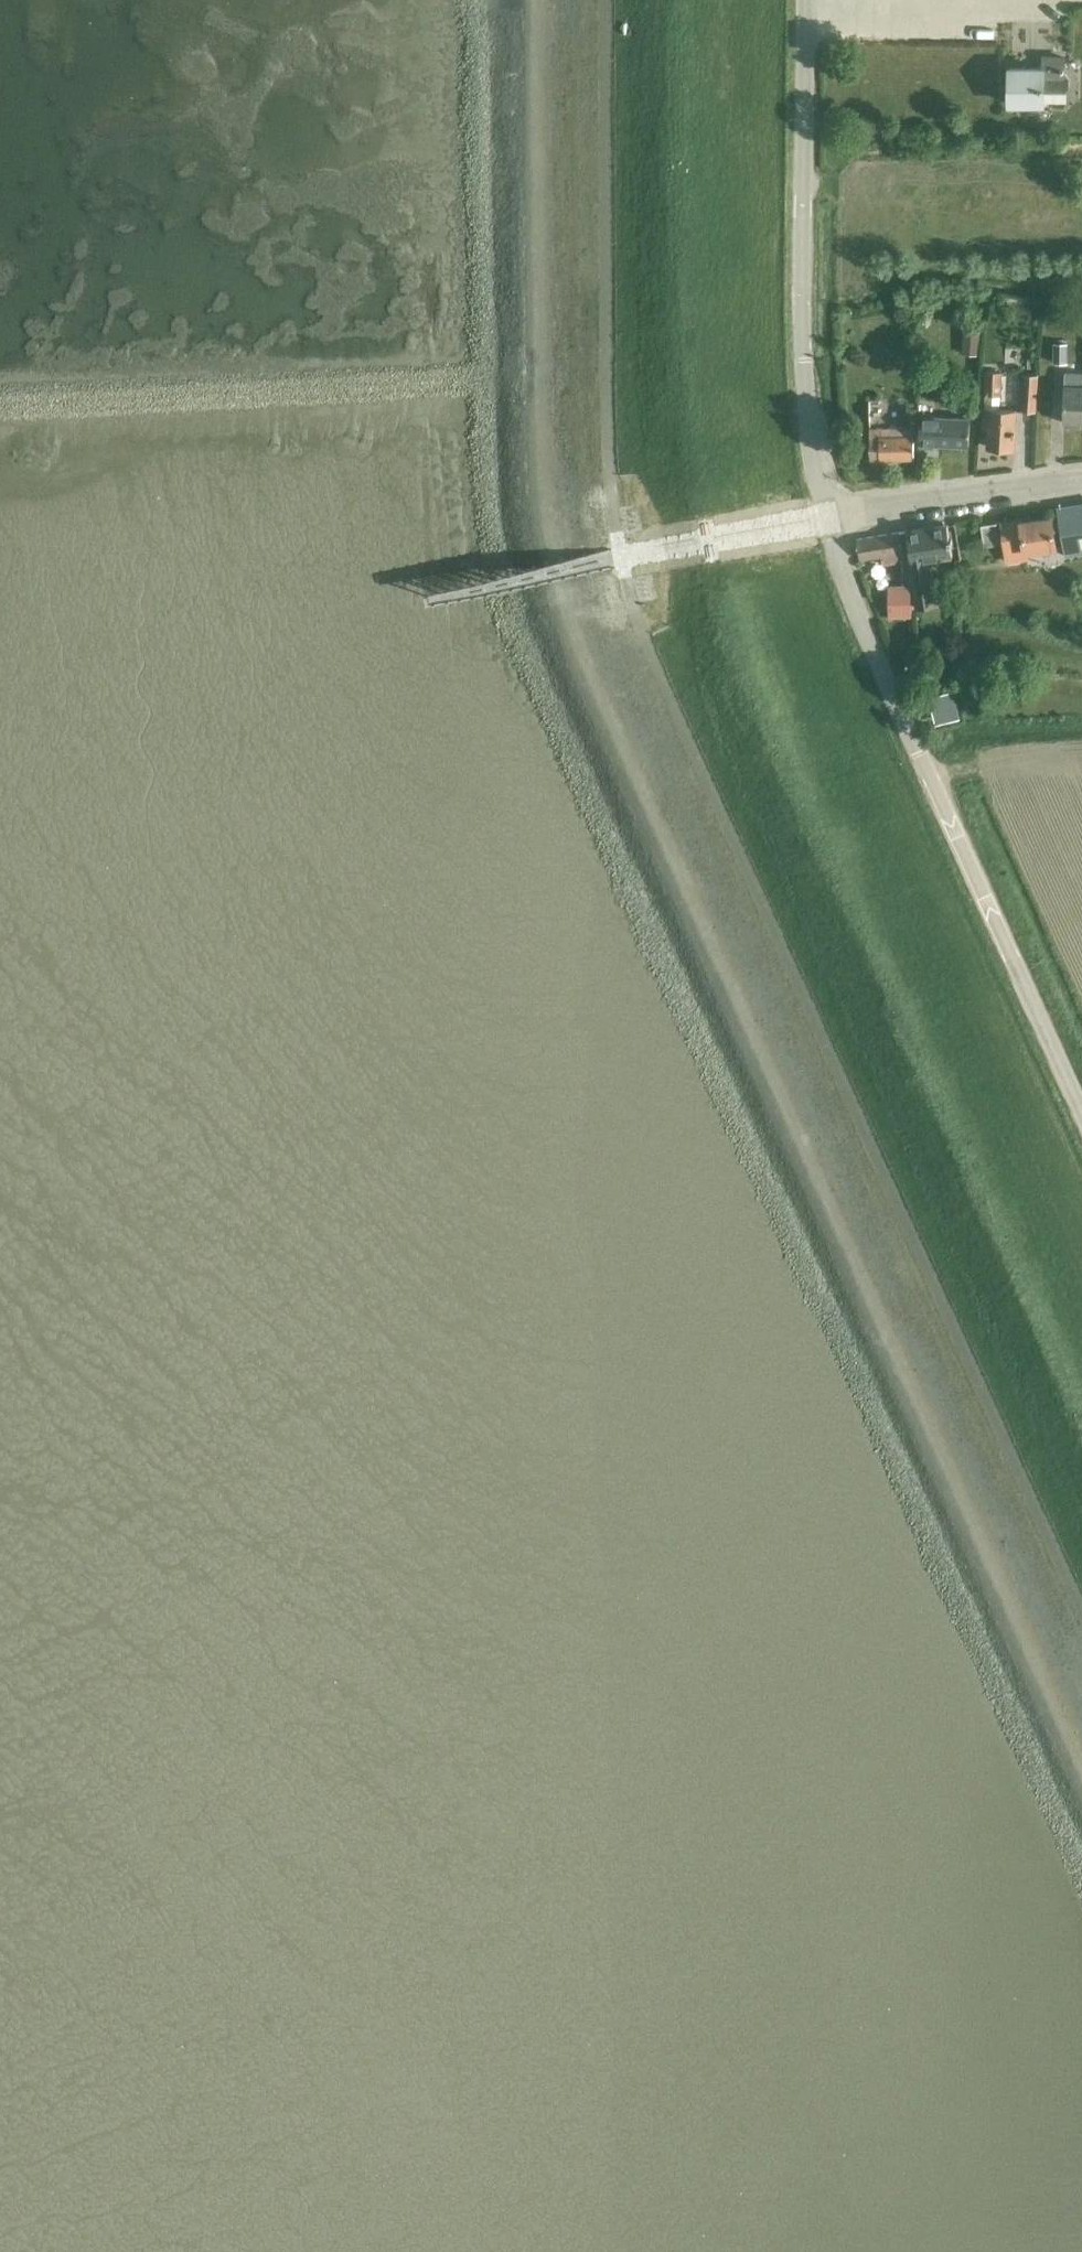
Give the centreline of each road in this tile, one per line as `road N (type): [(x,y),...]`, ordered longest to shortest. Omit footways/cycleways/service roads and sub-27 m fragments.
road 1 (tertiary): [(1081,1111),(919,753),(847,581),(829,514)]
road 2 (tertiary): [(829,514),(812,447),(804,363),(805,0)]
road 3 (tertiary): [(829,514),(1081,478)]

